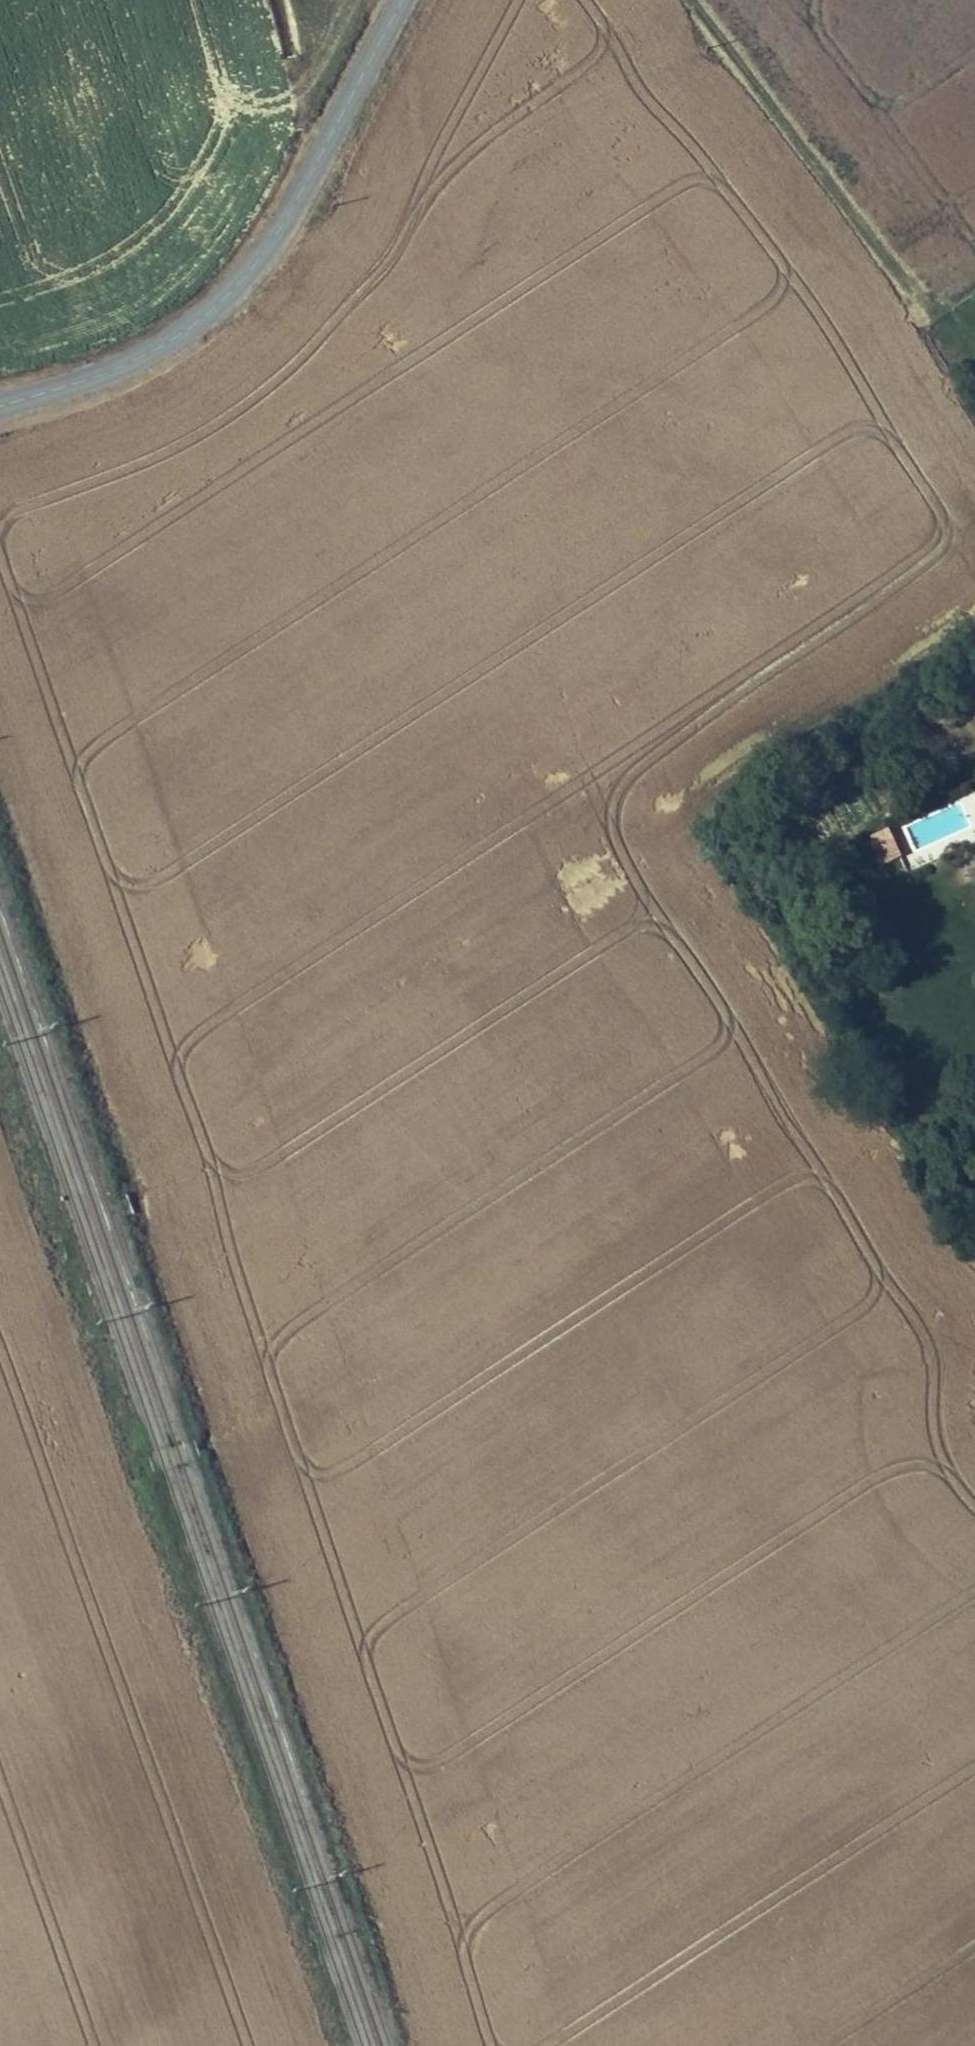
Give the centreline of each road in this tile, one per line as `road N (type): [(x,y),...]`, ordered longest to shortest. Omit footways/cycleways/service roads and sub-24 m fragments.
road 1 (tertiary): [(0,406),(137,359),(229,295),(299,195),(402,0)]
road 2 (track): [(973,344),(700,0)]

